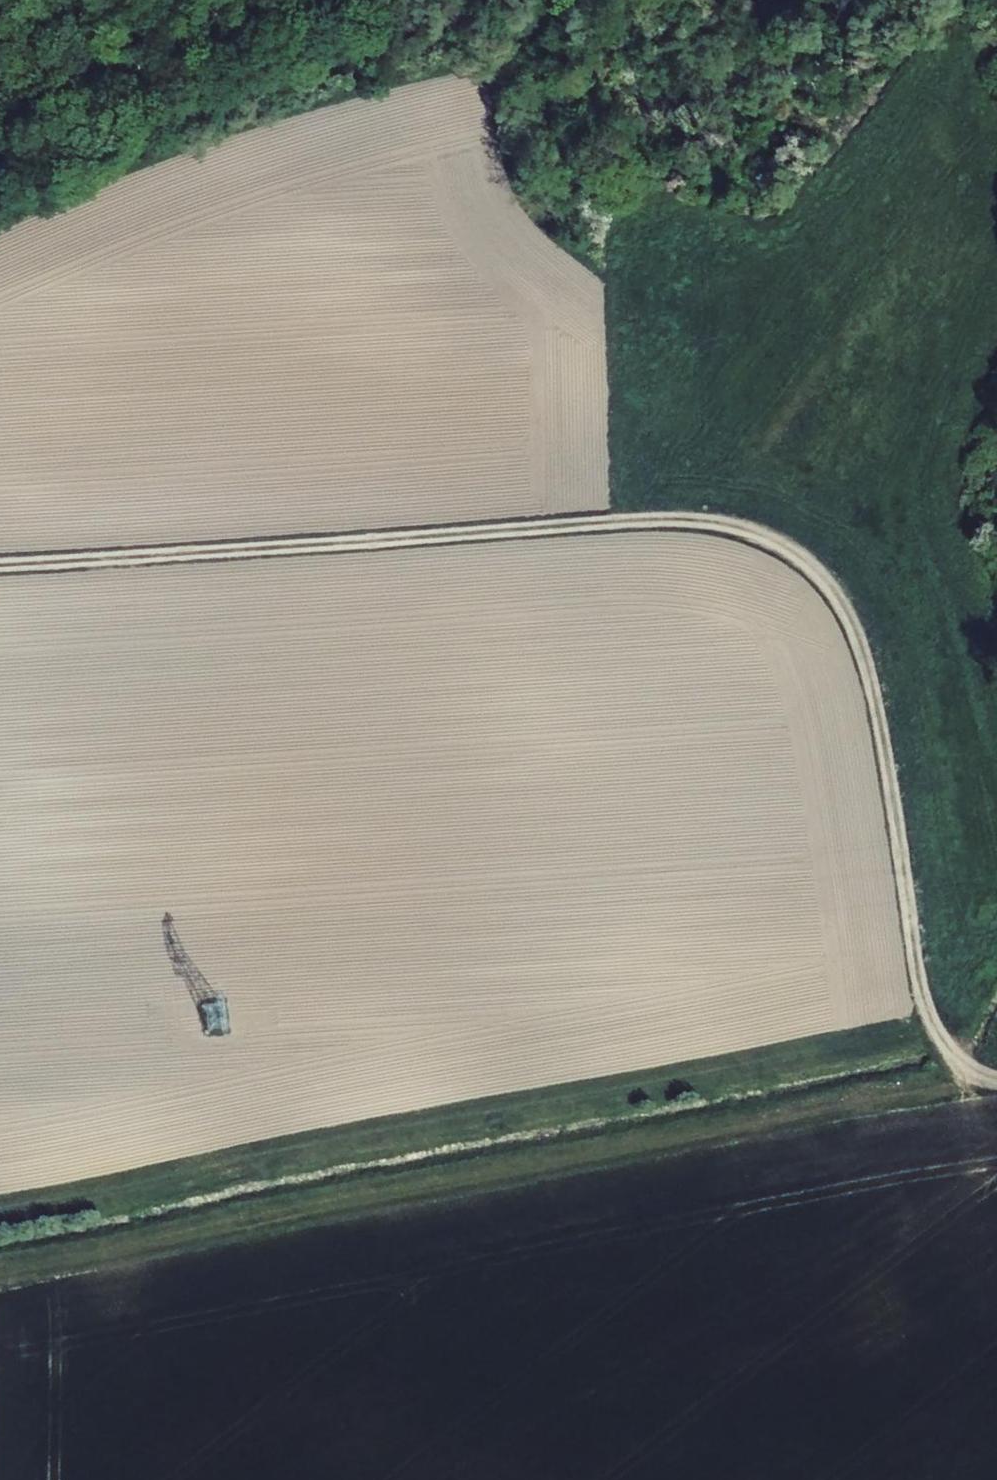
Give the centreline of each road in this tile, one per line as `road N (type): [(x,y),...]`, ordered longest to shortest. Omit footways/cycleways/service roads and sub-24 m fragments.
road 1 (track): [(996,1077),(972,1075),(926,1023),(864,650),(826,577),(769,534),(679,517),(0,565)]

